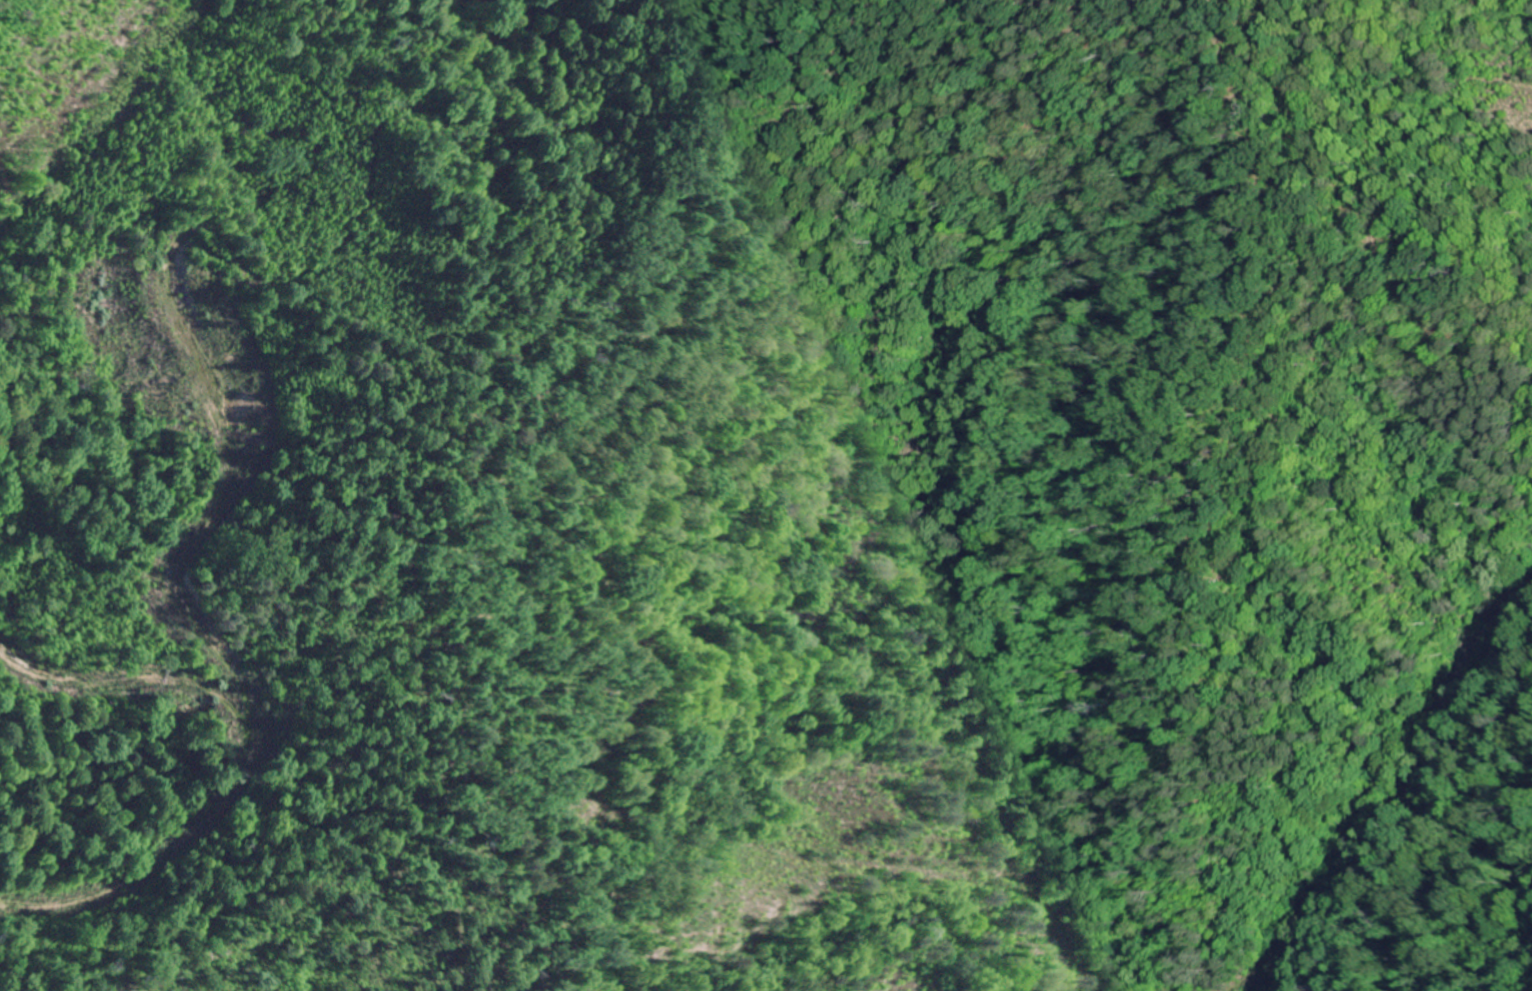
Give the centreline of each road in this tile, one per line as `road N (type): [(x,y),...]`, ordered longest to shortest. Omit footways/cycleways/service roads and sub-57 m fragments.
road 1 (track): [(1223,990),(1278,944),(1315,871),(1432,706),(1496,597),(1499,563),(1497,531),(1438,405),(1443,342),(1422,293),(1374,229),(1270,169),(1256,147),(1217,0)]

